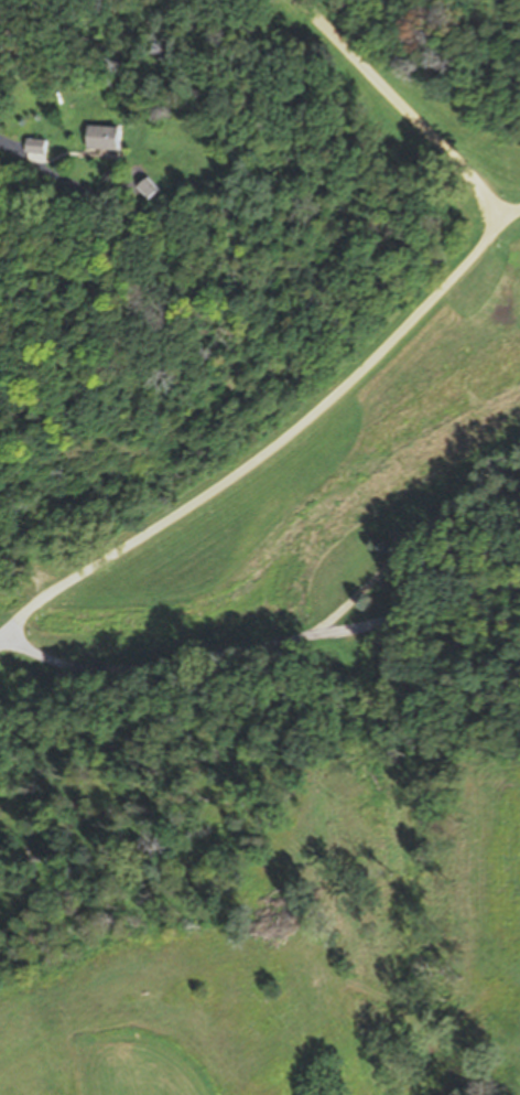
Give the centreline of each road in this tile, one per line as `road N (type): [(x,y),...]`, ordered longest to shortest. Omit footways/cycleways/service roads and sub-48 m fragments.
road 1 (residential): [(519,212),(333,396),(0,642)]
road 2 (residential): [(17,630),(69,679),(307,641),(519,591)]
road 3 (residential): [(301,0),(508,219)]

